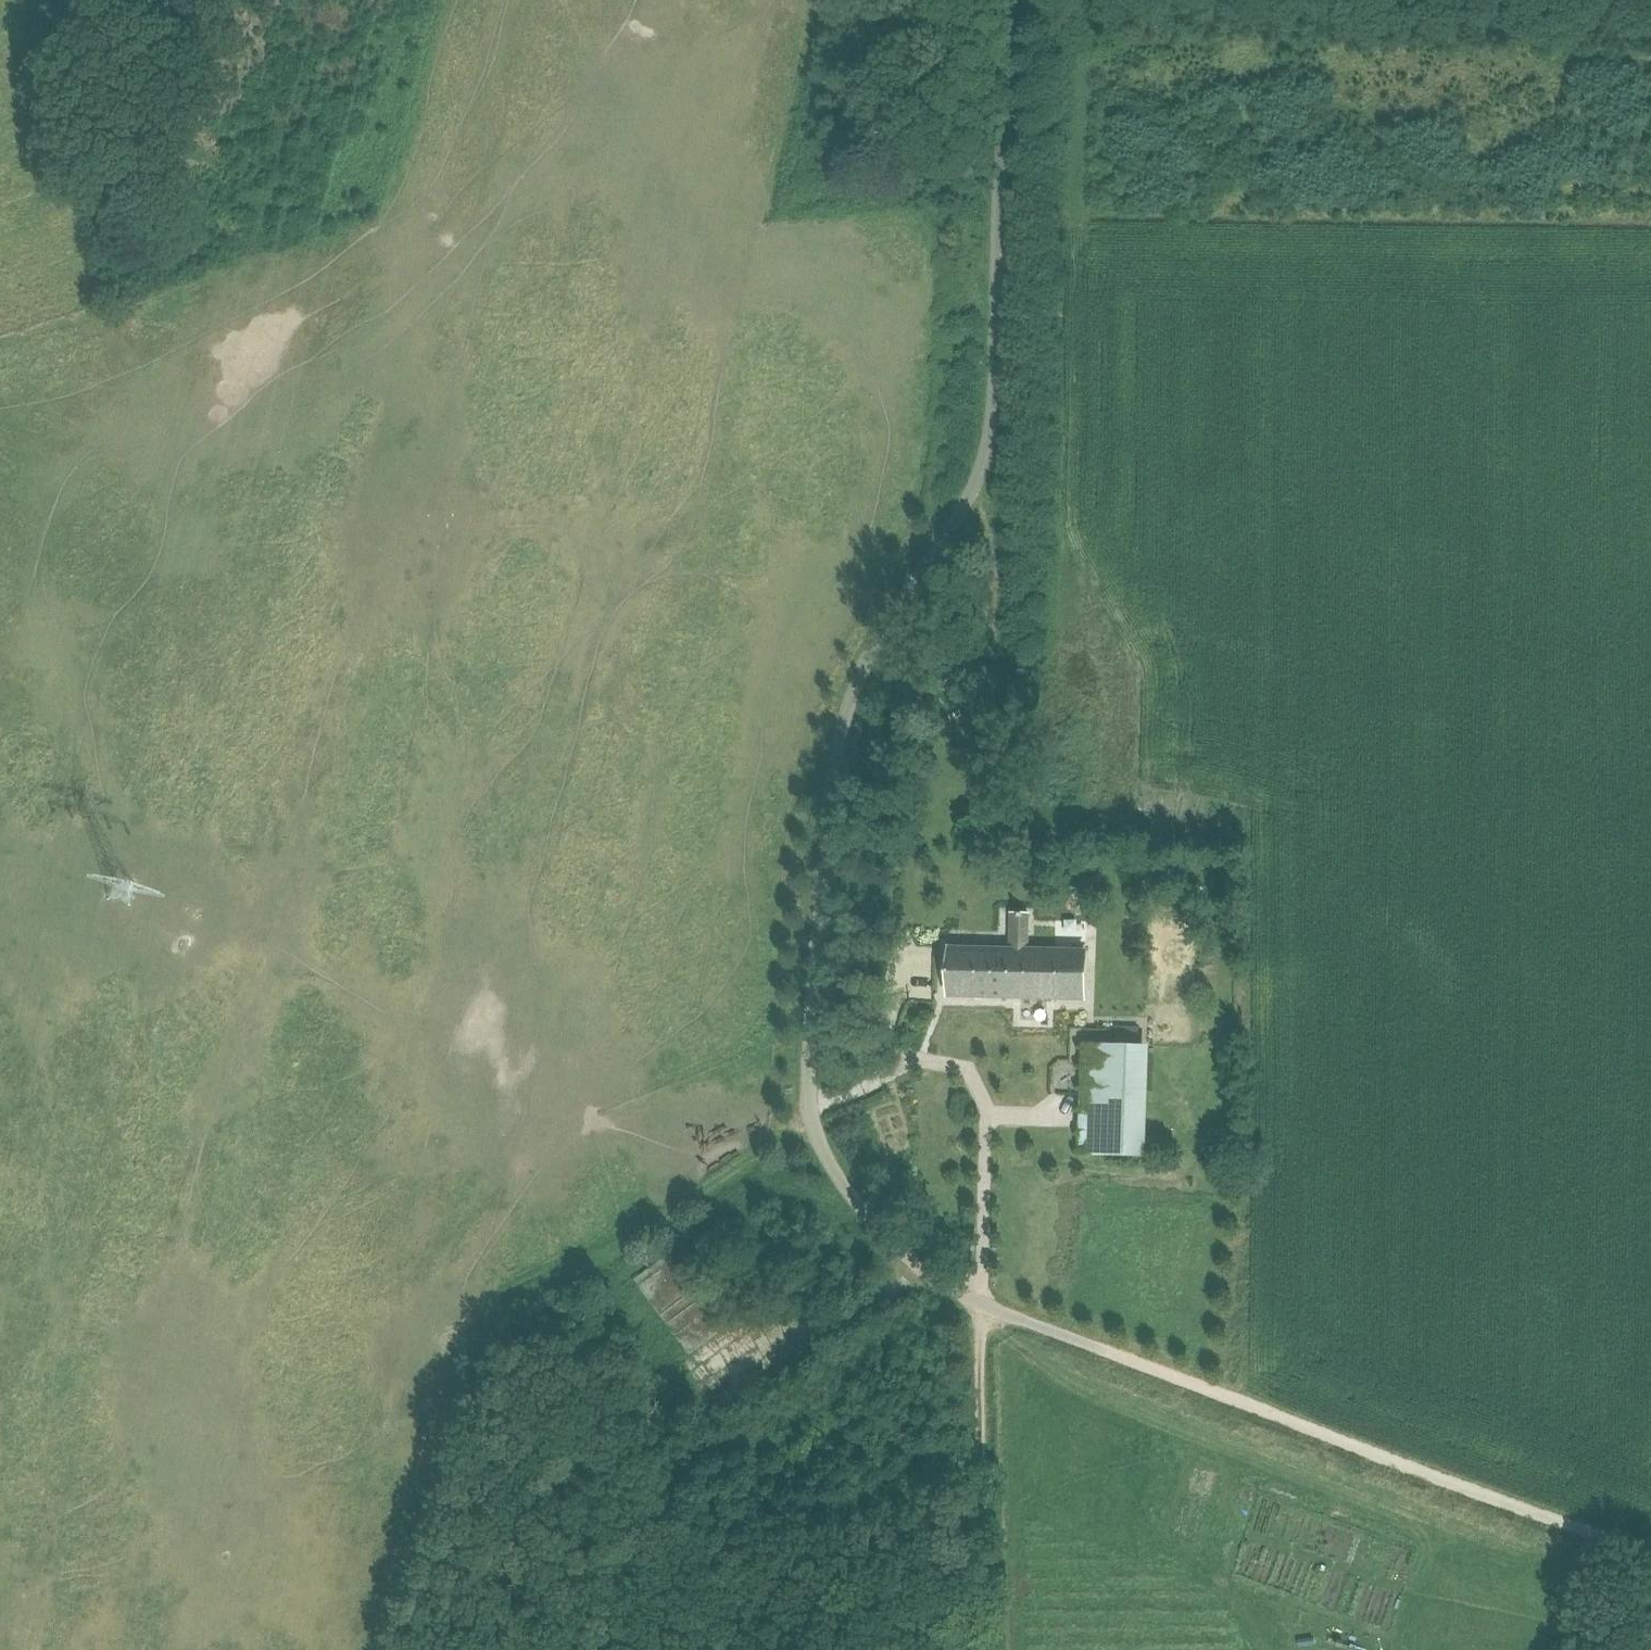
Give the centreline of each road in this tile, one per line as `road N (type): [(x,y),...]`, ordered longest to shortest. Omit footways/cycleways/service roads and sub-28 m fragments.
road 1 (unclassified): [(1650,1557),(989,1310),(907,1262),(824,1169),(807,1130),(798,1087),(837,730),(871,638),(964,490),(990,369),(994,0)]
road 2 (track): [(693,1649),(975,1516)]
road 3 (track): [(979,1303),(975,1516)]
road 4 (track): [(975,1516),(974,1649)]

